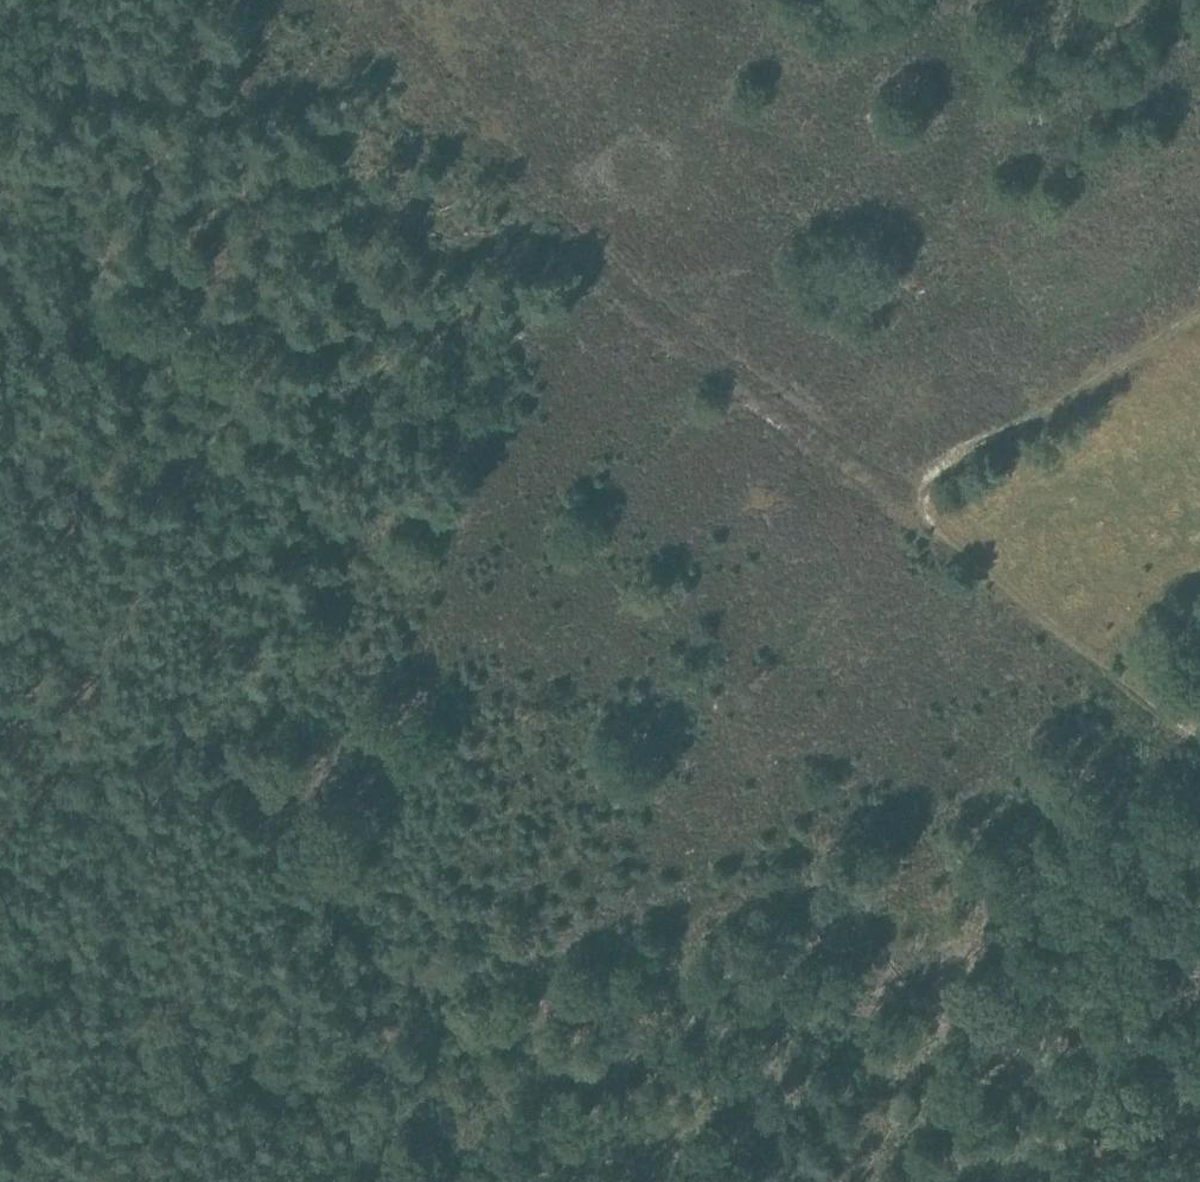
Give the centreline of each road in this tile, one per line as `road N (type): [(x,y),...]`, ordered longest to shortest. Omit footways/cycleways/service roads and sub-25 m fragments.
road 1 (track): [(1072,400),(935,486),(921,516),(933,541),(1199,747)]
road 2 (track): [(1072,400),(1199,318)]

